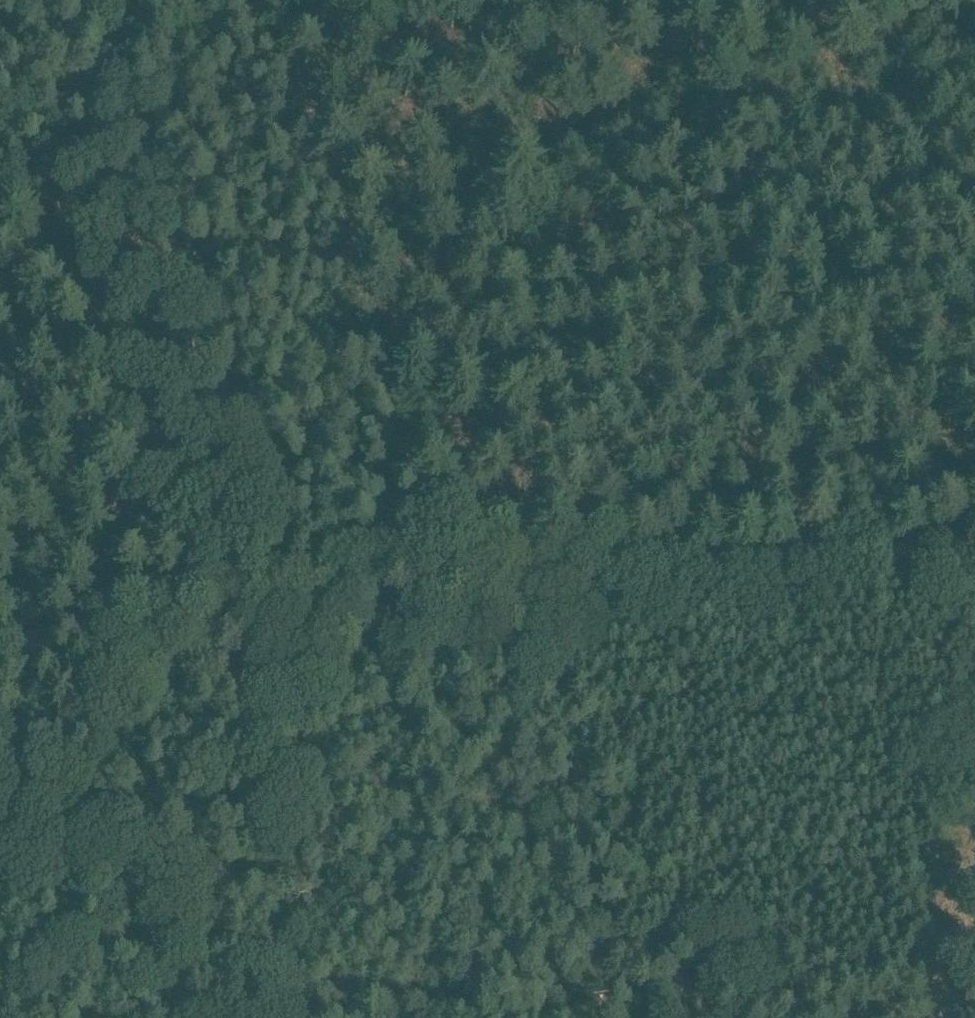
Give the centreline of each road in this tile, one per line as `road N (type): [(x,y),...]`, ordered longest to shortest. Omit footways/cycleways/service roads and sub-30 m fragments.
road 1 (track): [(0,641),(394,570),(974,541)]
road 2 (track): [(430,533),(450,501),(571,126),(615,44),(648,16),(689,0)]
road 3 (track): [(276,0),(440,578)]

